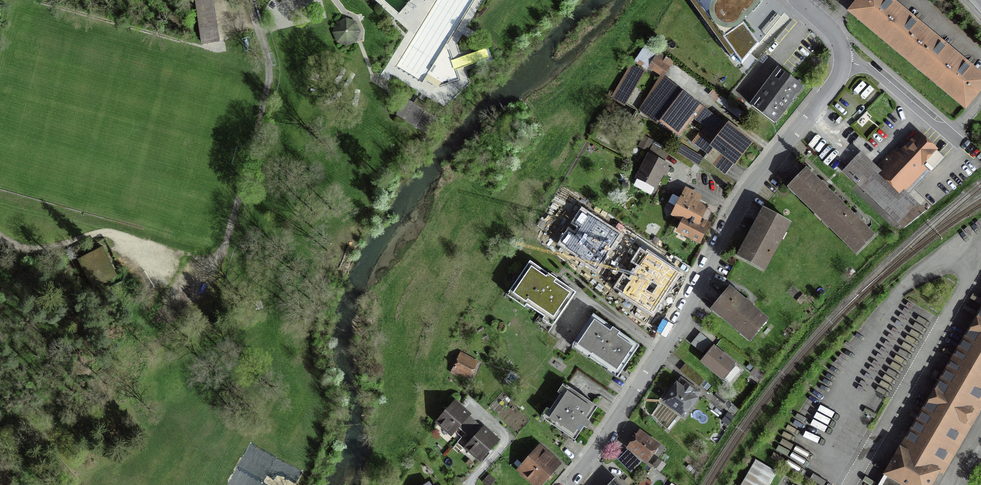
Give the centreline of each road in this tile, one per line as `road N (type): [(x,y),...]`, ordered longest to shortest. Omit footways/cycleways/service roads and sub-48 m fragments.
road 1 (residential): [(843,60),(836,81),(748,189),(671,338),(571,484)]
road 2 (residential): [(843,60),(871,70),(960,144)]

